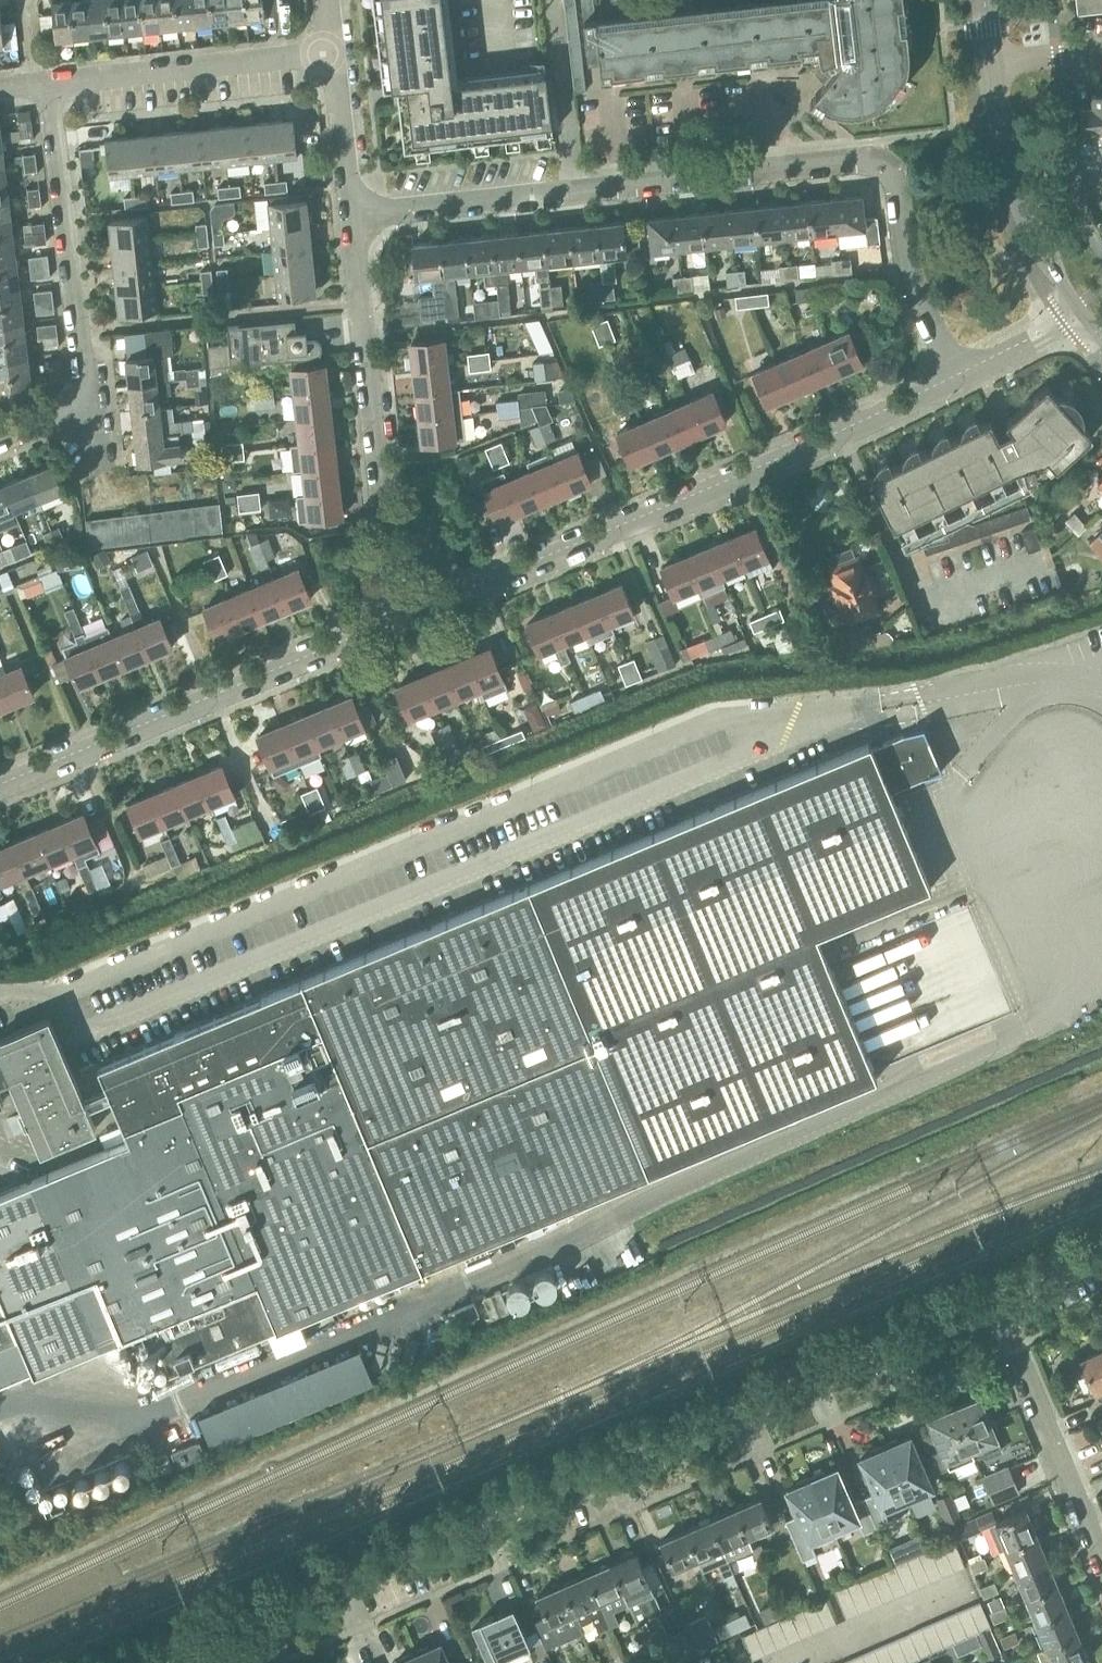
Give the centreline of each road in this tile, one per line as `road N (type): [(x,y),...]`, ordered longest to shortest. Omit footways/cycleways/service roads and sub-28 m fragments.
road 1 (residential): [(167,1662),(997,1304)]
road 2 (residential): [(353,215),(879,164),(895,179),(910,278),(969,377)]
road 3 (residential): [(407,618),(969,377)]
road 4 (residential): [(0,788),(407,618)]
road 5 (residential): [(0,442),(90,405),(52,83)]
road 6 (residential): [(407,618),(390,565),(353,215)]
road 7 (residential): [(52,83),(335,51)]
road 8 (residential): [(1101,1556),(997,1304)]
road 9 (secondary): [(1079,310),(1016,181),(991,64)]
road 10 (residential): [(353,215),(335,51)]
road 11 (residential): [(969,377),(1079,310)]

